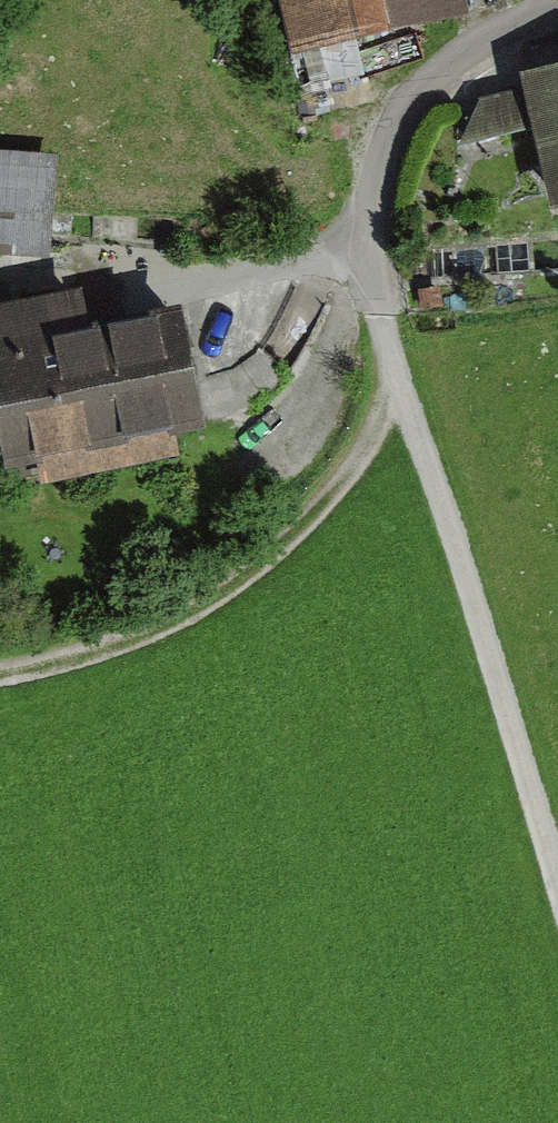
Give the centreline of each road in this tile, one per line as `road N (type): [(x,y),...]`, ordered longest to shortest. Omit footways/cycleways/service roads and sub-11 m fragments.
road 1 (track): [(557,884),(384,345)]
road 2 (track): [(402,400),(344,492),(225,593),(70,668),(0,680)]
road 3 (residential): [(557,6),(478,43),(409,102),(382,162),(367,239),(384,345)]

